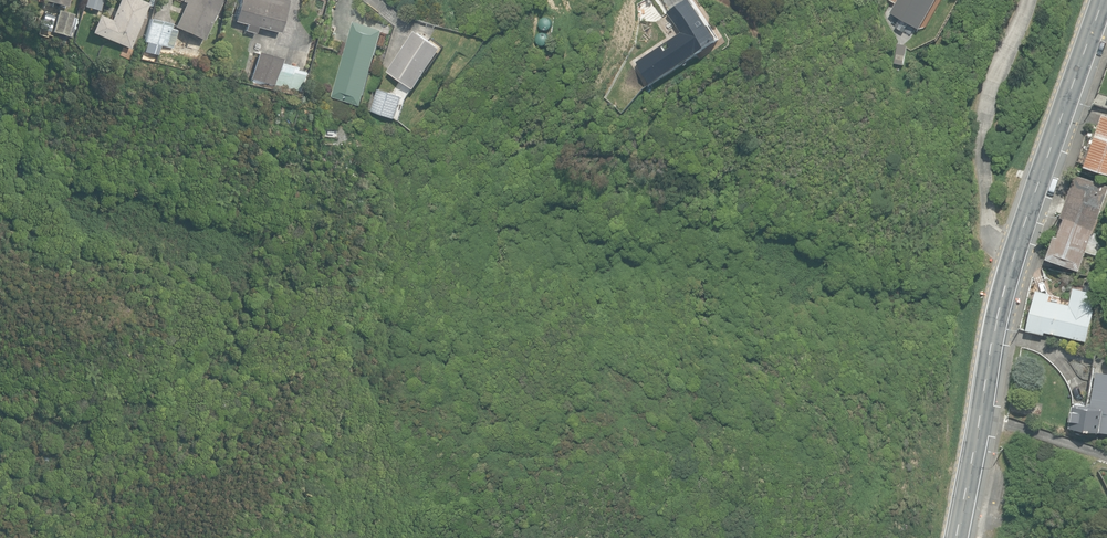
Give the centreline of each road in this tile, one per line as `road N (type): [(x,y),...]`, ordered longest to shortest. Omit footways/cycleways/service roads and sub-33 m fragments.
road 1 (tertiary): [(1102,0),(1012,263),(957,537)]

